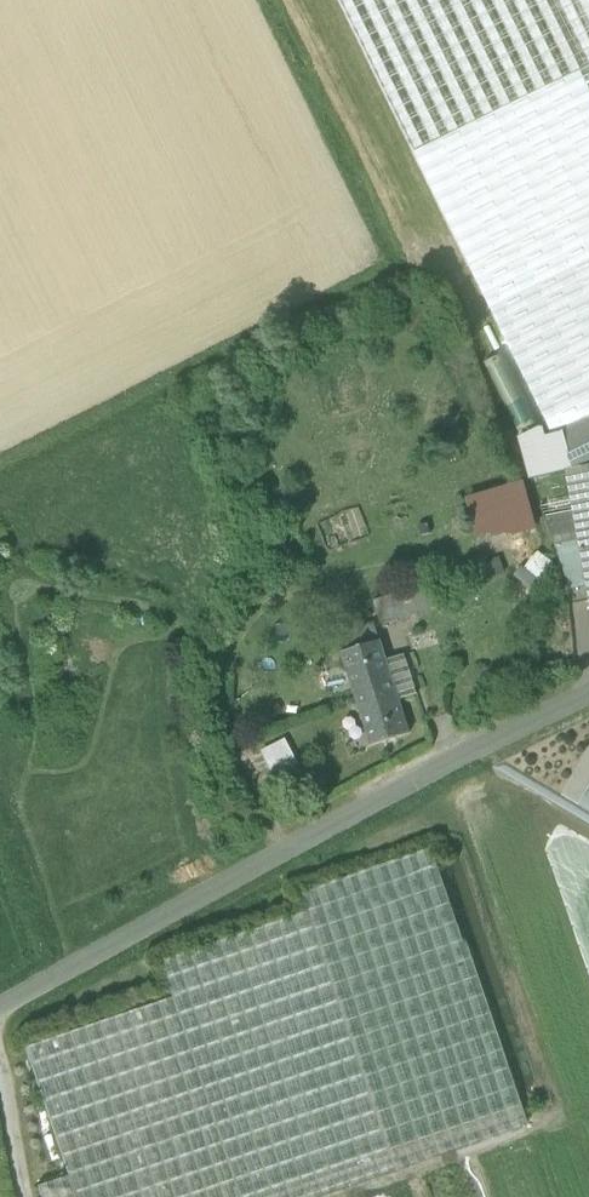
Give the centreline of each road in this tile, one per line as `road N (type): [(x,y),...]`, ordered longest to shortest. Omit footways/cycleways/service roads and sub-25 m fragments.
road 1 (residential): [(588,696),(434,770),(0,1006)]

